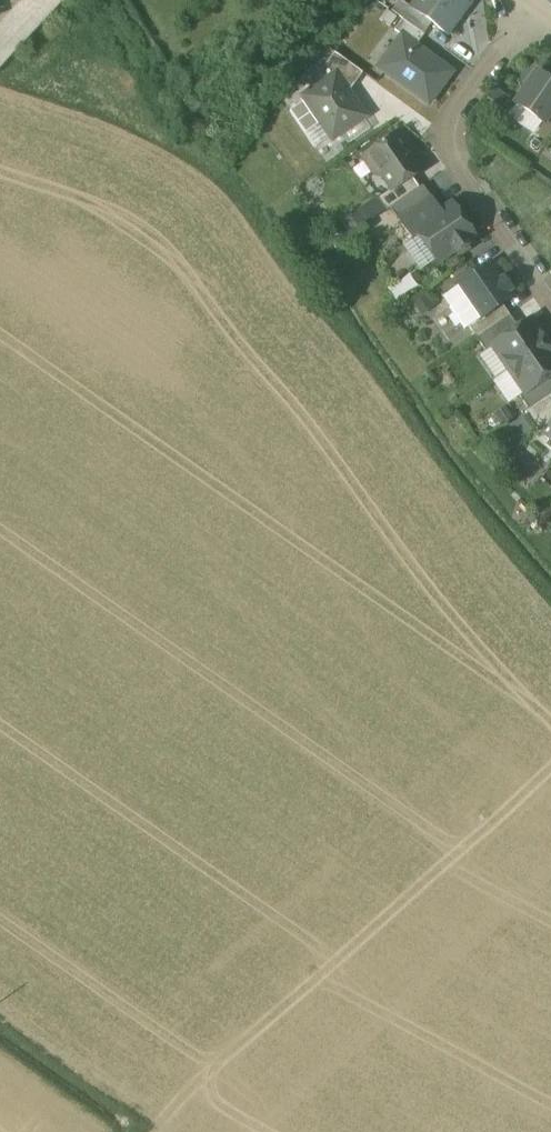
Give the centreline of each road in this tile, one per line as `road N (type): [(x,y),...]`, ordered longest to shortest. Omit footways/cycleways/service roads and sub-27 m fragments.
road 1 (residential): [(529,10),(443,137),(451,161),(550,303)]

